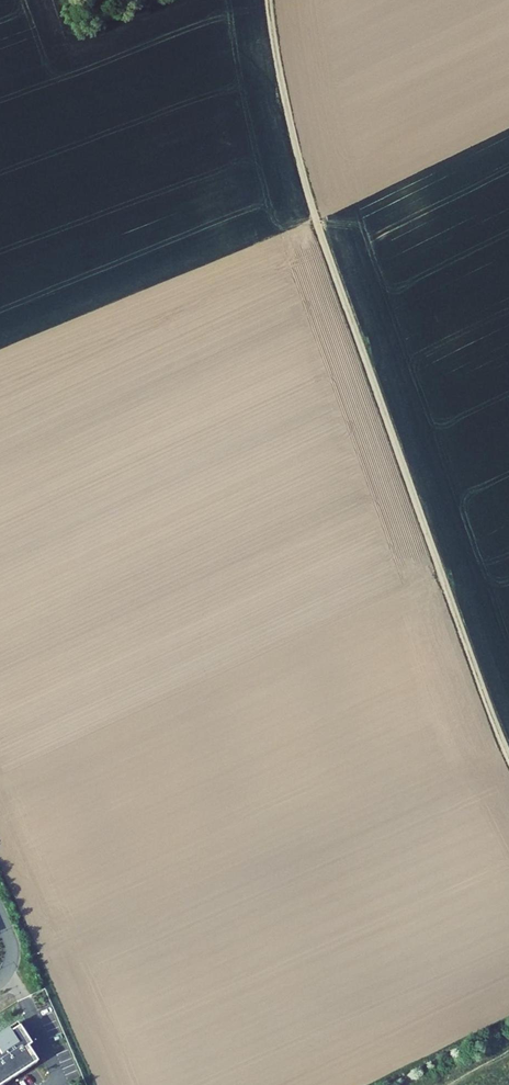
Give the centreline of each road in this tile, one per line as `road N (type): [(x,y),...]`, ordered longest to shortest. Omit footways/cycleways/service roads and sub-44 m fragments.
road 1 (track): [(269,0),(284,105),(315,220),(508,759)]

